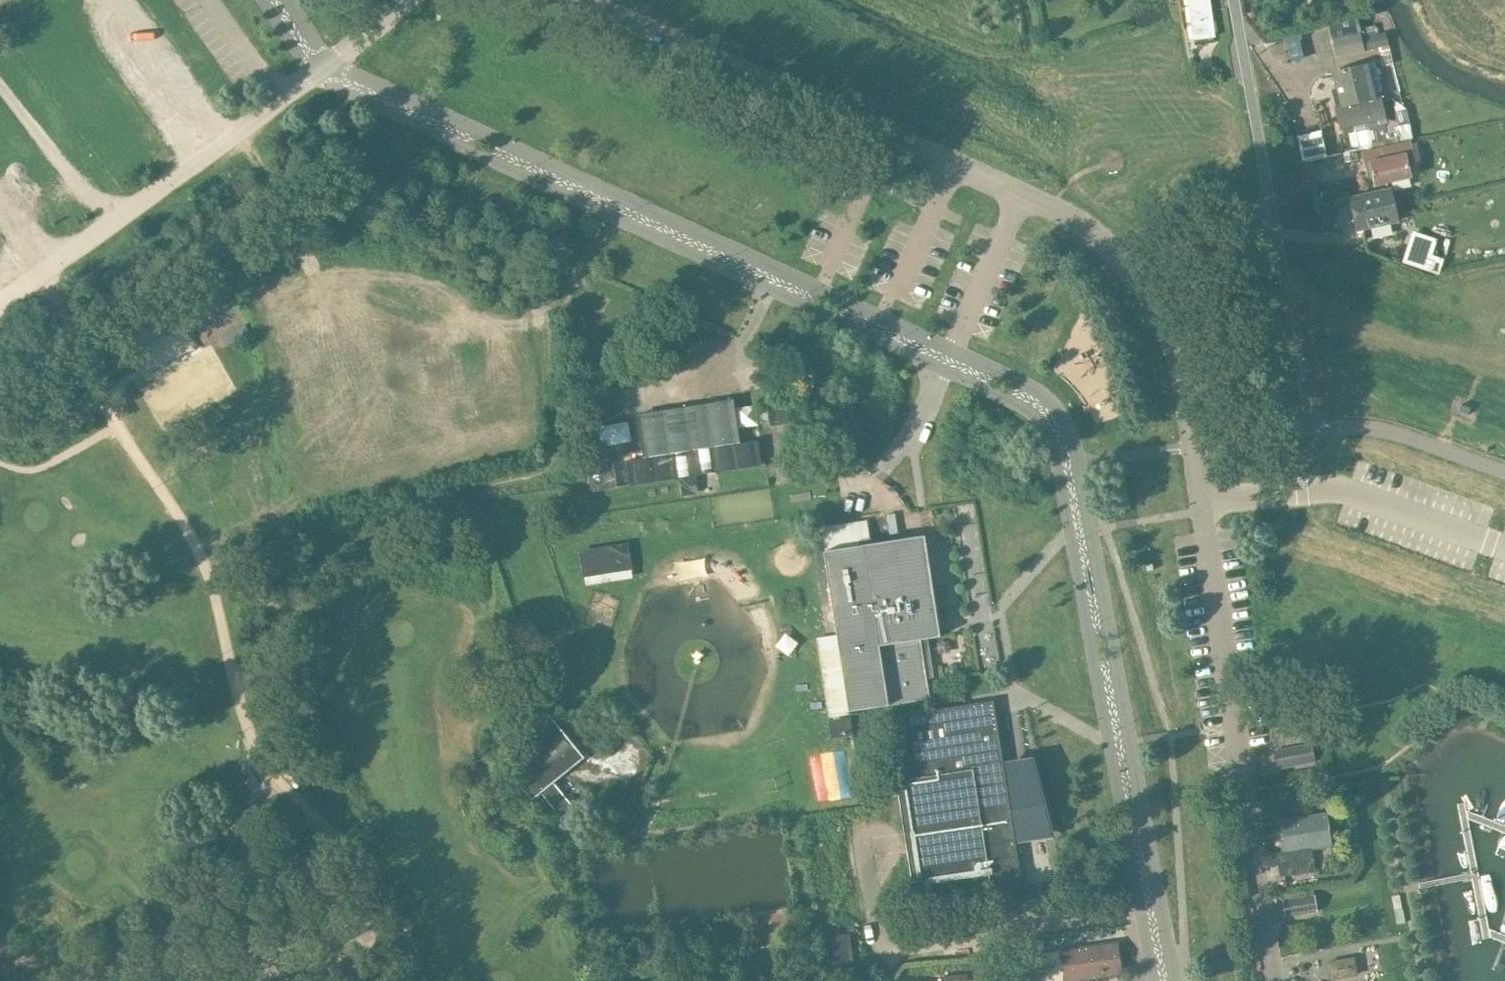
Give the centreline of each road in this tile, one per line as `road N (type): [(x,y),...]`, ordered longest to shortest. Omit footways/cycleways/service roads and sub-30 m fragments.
road 1 (residential): [(1195,447),(1171,335),(1137,273),(1091,231),(1017,189),(587,0)]
road 2 (residential): [(1230,0),(1287,294)]
road 3 (track): [(1287,294),(1504,367)]

